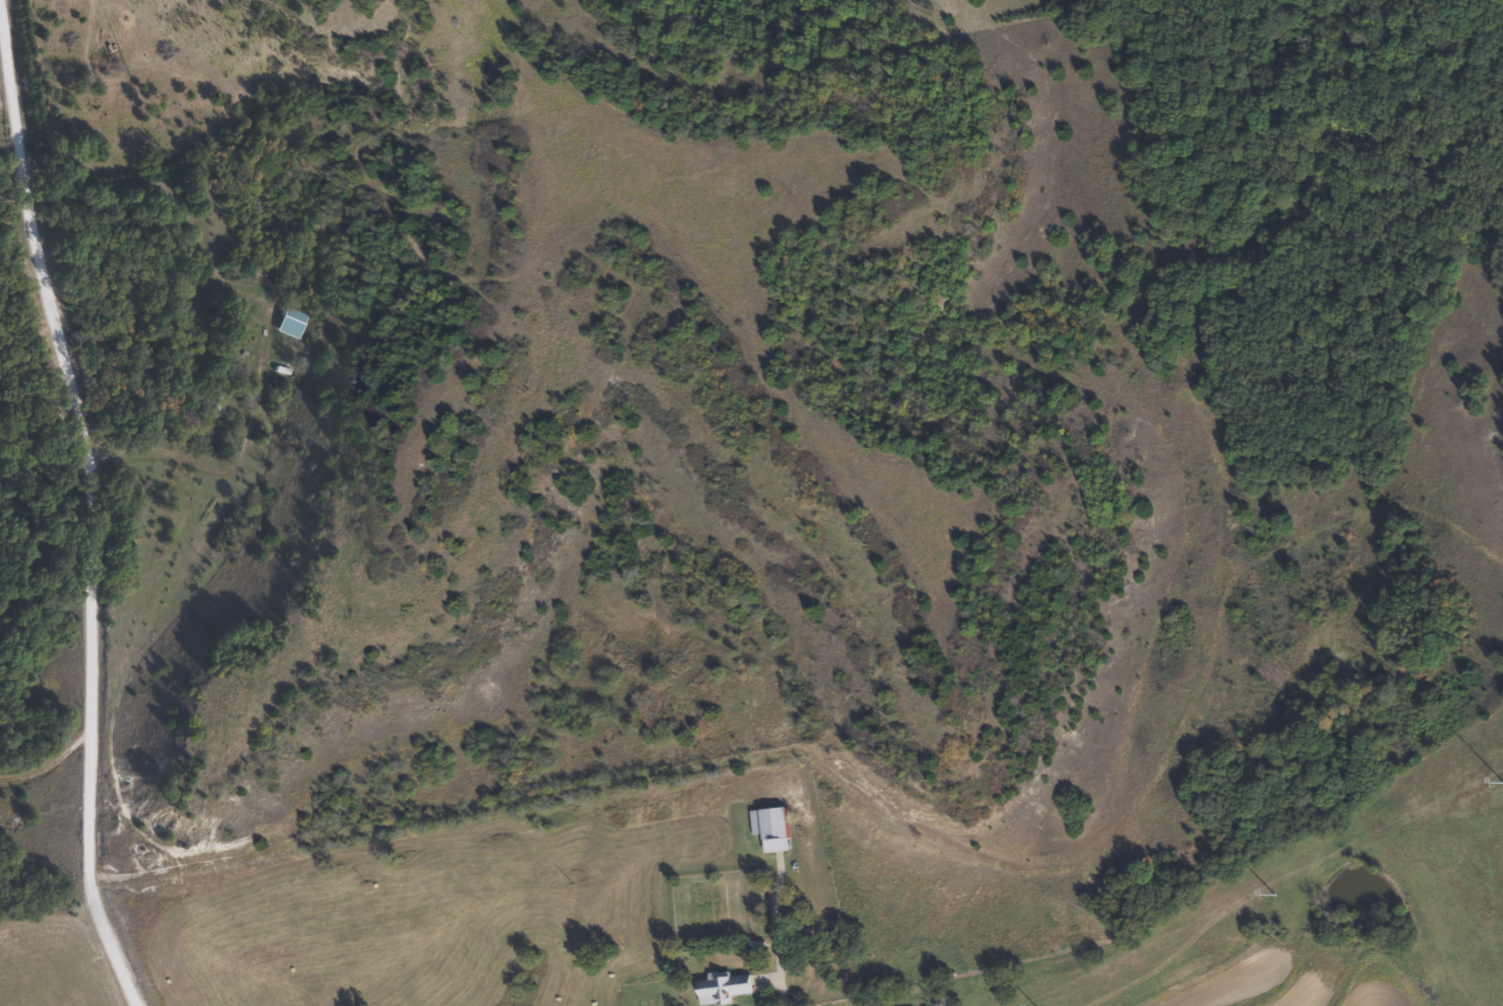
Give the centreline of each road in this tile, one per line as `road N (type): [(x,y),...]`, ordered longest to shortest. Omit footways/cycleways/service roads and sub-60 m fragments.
road 1 (residential): [(0,95),(1,122),(47,209),(57,332),(88,445),(88,850),(98,948),(130,1005)]

